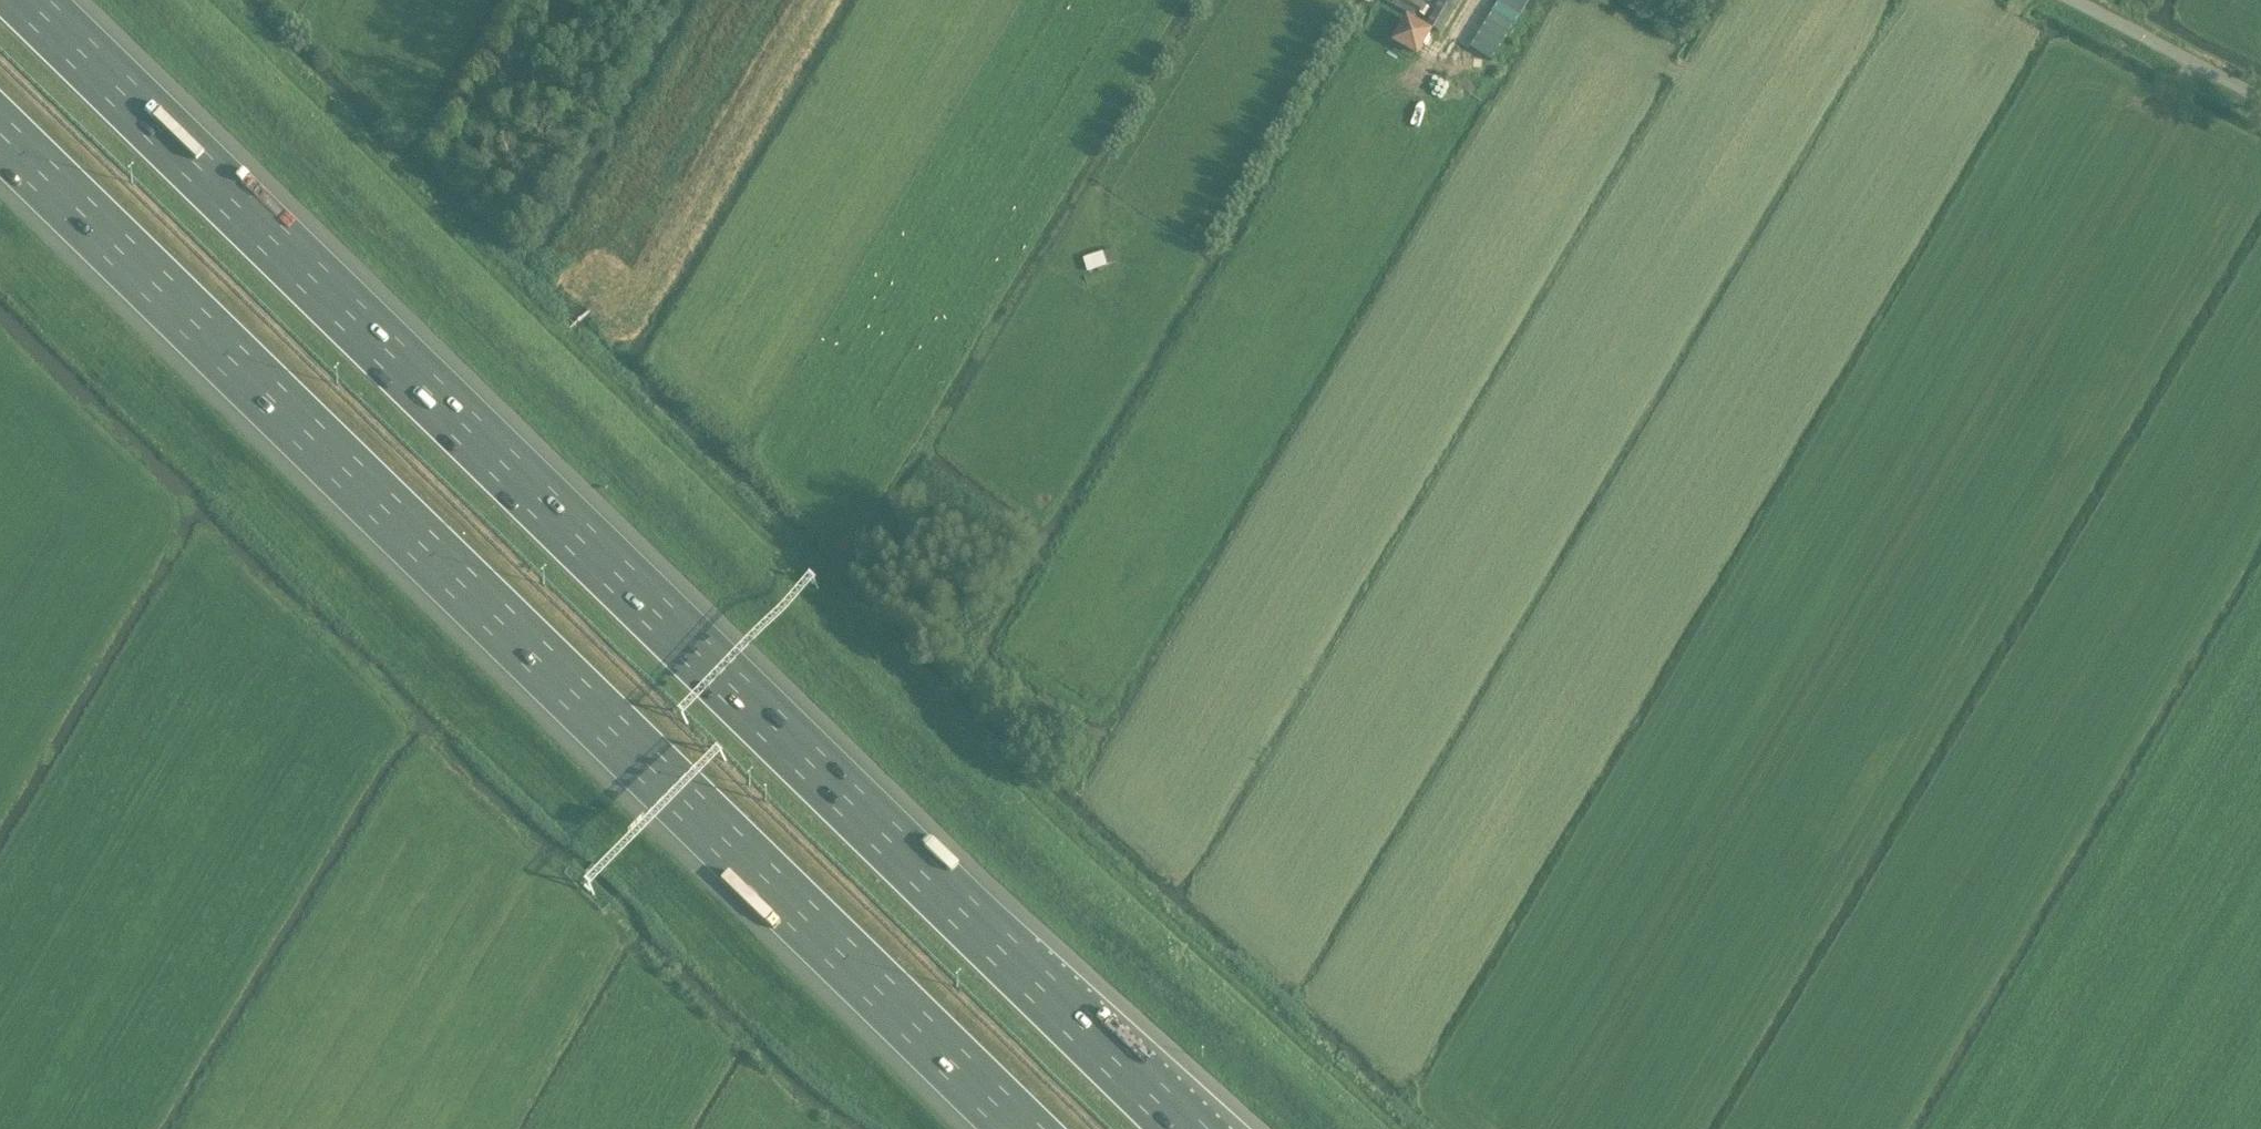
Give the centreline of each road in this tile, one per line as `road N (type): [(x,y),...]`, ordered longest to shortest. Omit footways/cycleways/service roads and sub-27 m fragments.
road 1 (motorway): [(1182,1128),(23,0)]
road 2 (motorway): [(0,137),(1021,1128)]
road 3 (unclassified): [(2260,97),(2071,0)]

